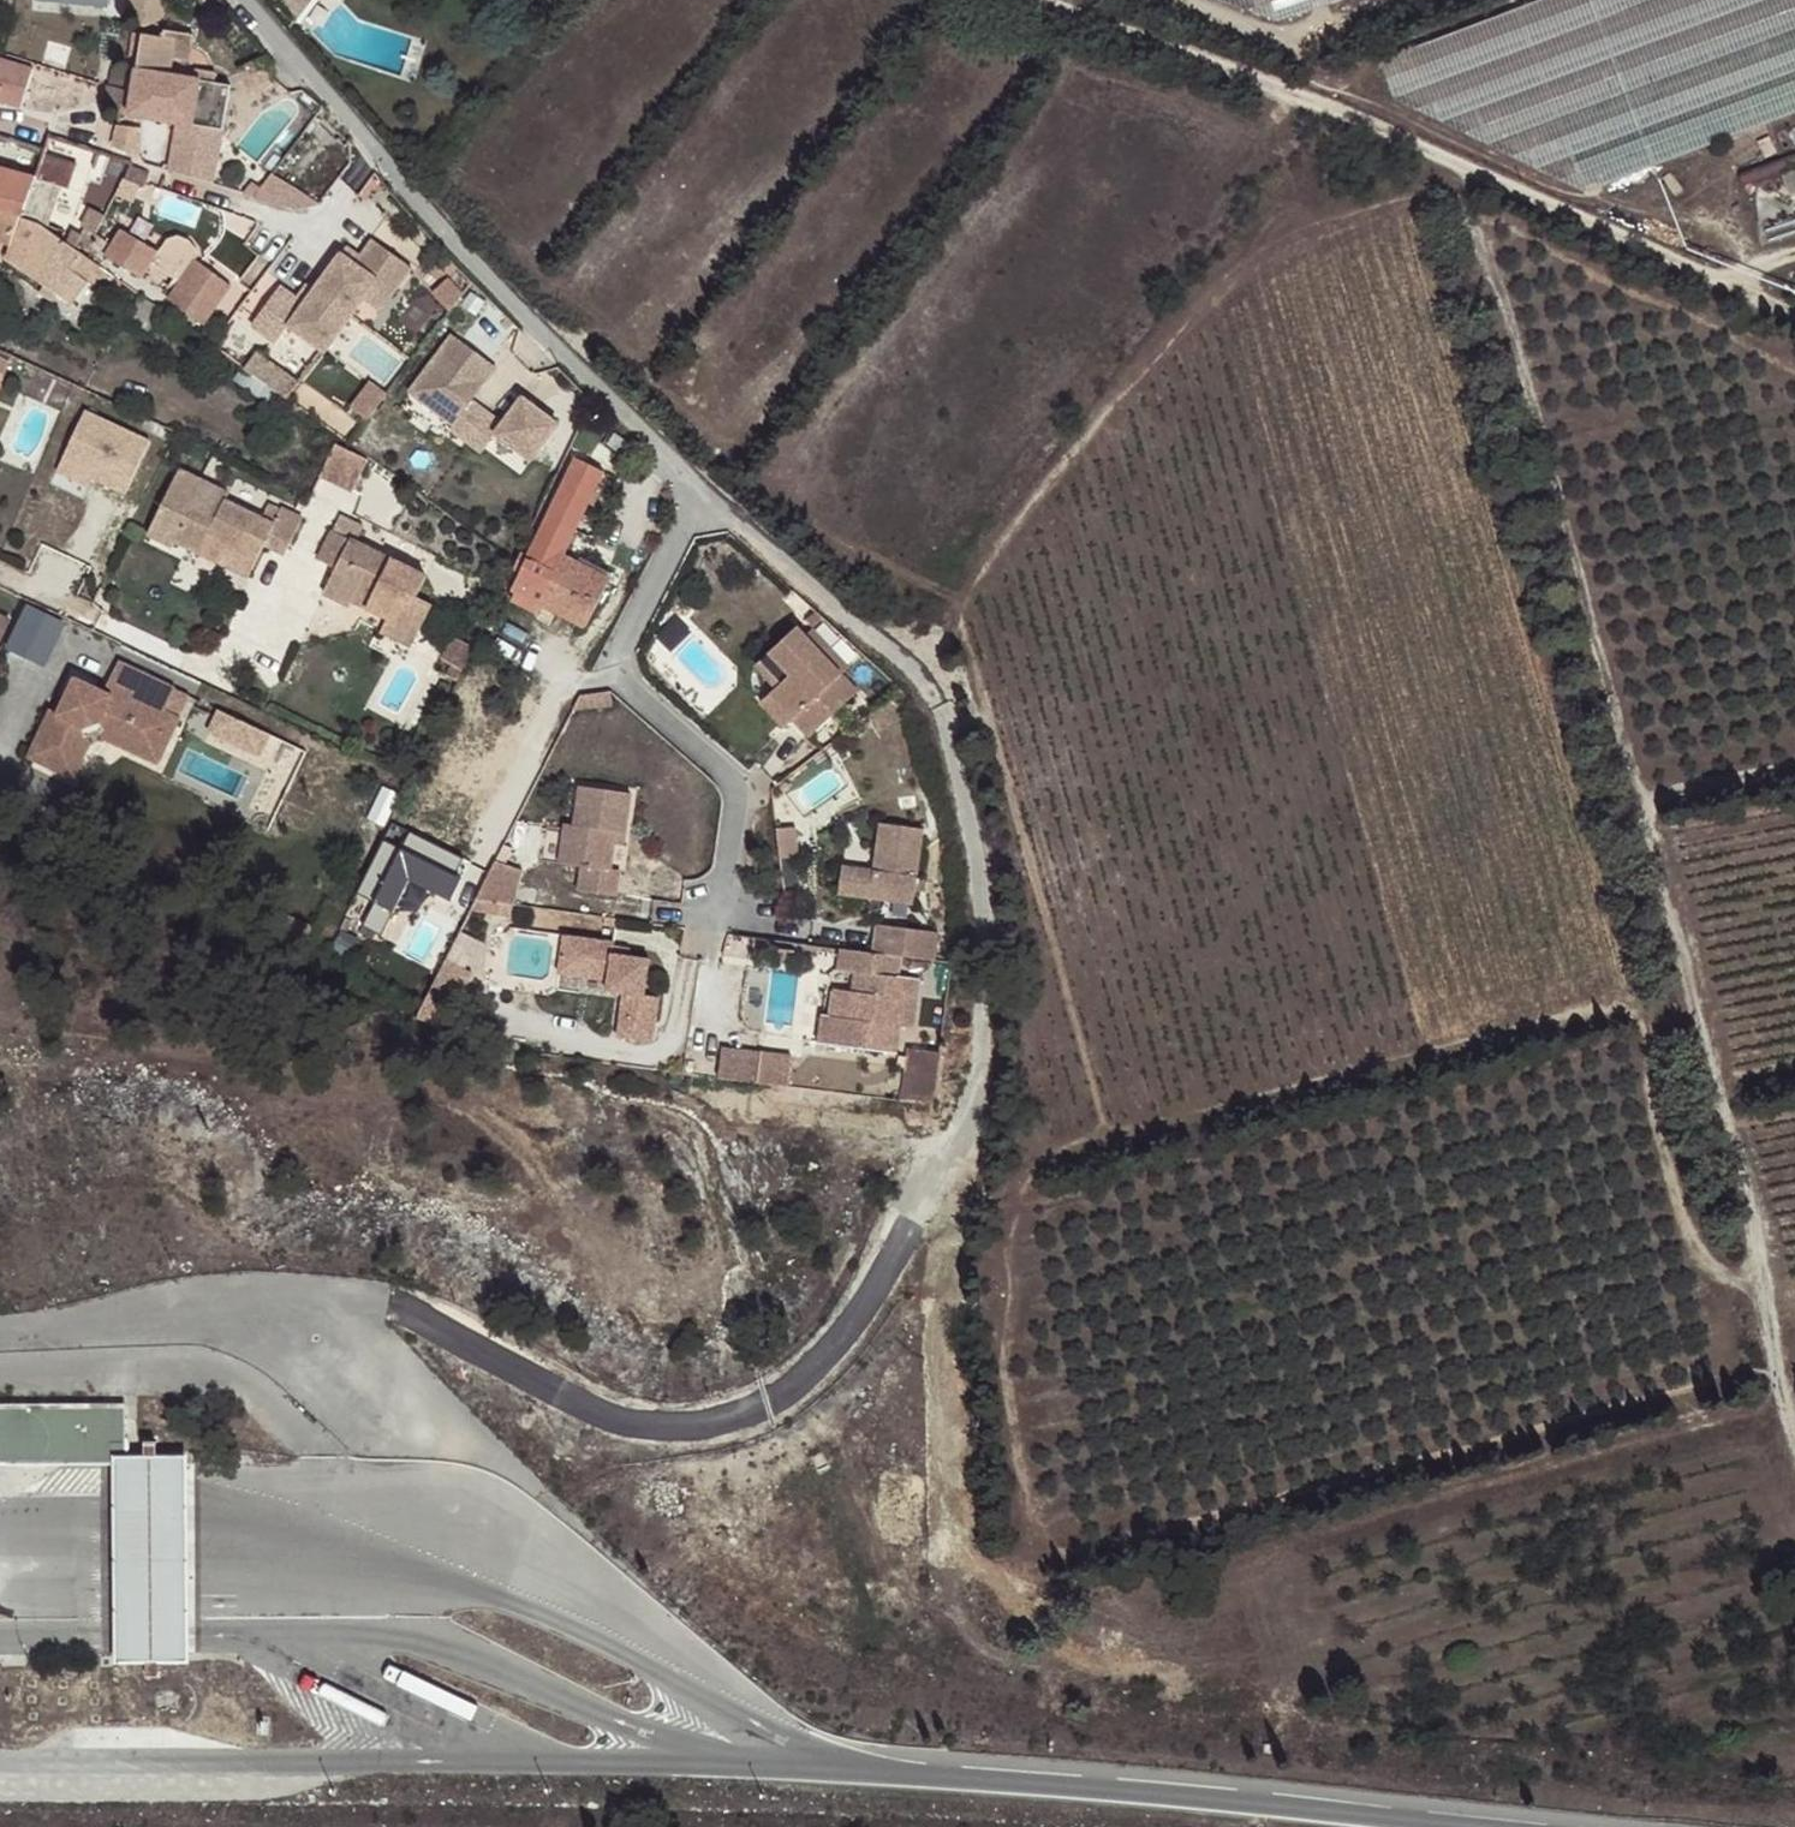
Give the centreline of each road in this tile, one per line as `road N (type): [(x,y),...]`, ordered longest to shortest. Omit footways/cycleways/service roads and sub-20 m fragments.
road 1 (track): [(1764,1279),(1729,1277),(1709,1263),(1682,1222),(1641,1029),(1625,1012),(1604,1007),(1106,1137),(960,620),(964,601),(1207,301),(1274,246),(1420,196),(1470,207)]
road 2 (unclassified): [(705,488),(929,676),(977,846),(983,1030),(976,1079),(944,1171),(879,1292),(801,1386),(773,1405),(700,1427),(625,1422),(388,1301),(271,1291),(172,1304),(105,1328)]
road 3 (motorway): [(1513,1826),(695,1763),(0,1763)]
road 4 (track): [(1472,172),(1470,207),(1751,1203),(1794,1440)]
road 5 (track): [(1794,310),(1326,107),(1052,0)]
road 6 (residential): [(705,488),(516,313),(250,0)]
road 7 (residential): [(778,914),(725,902),(740,790),(610,667),(705,488)]

